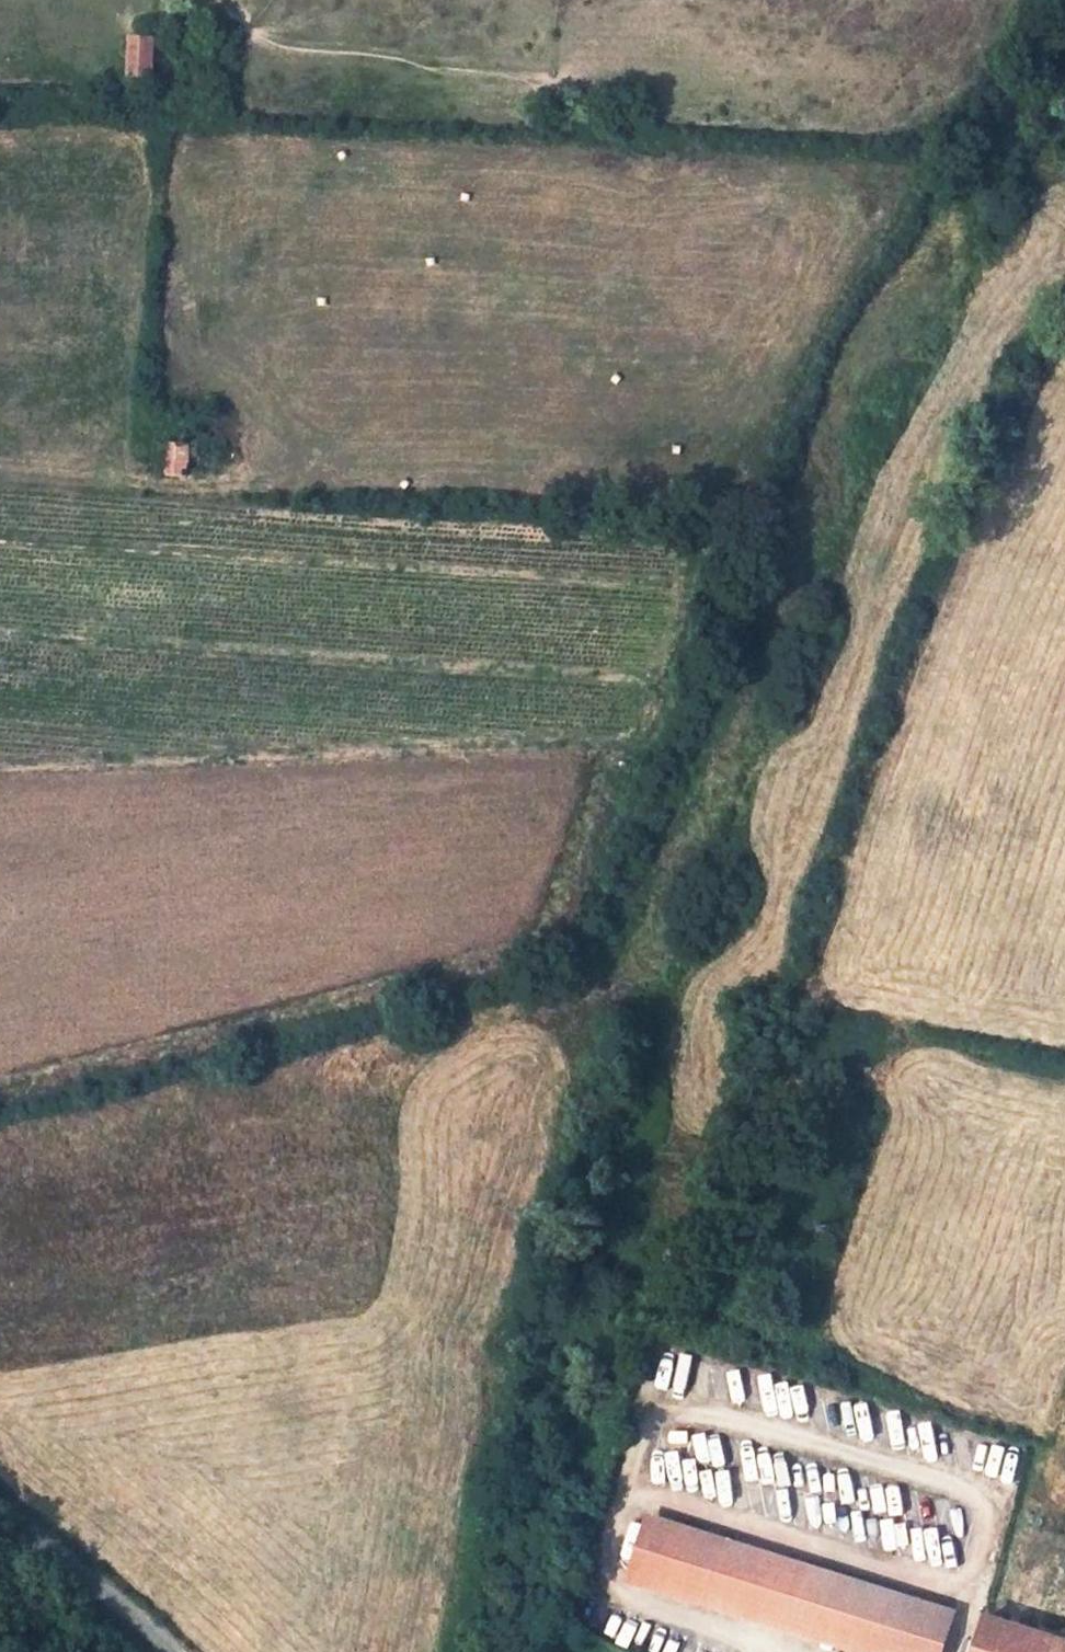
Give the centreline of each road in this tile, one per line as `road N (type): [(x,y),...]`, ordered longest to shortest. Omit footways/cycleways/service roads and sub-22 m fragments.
road 1 (unclassified): [(0,1509),(171,1651)]

